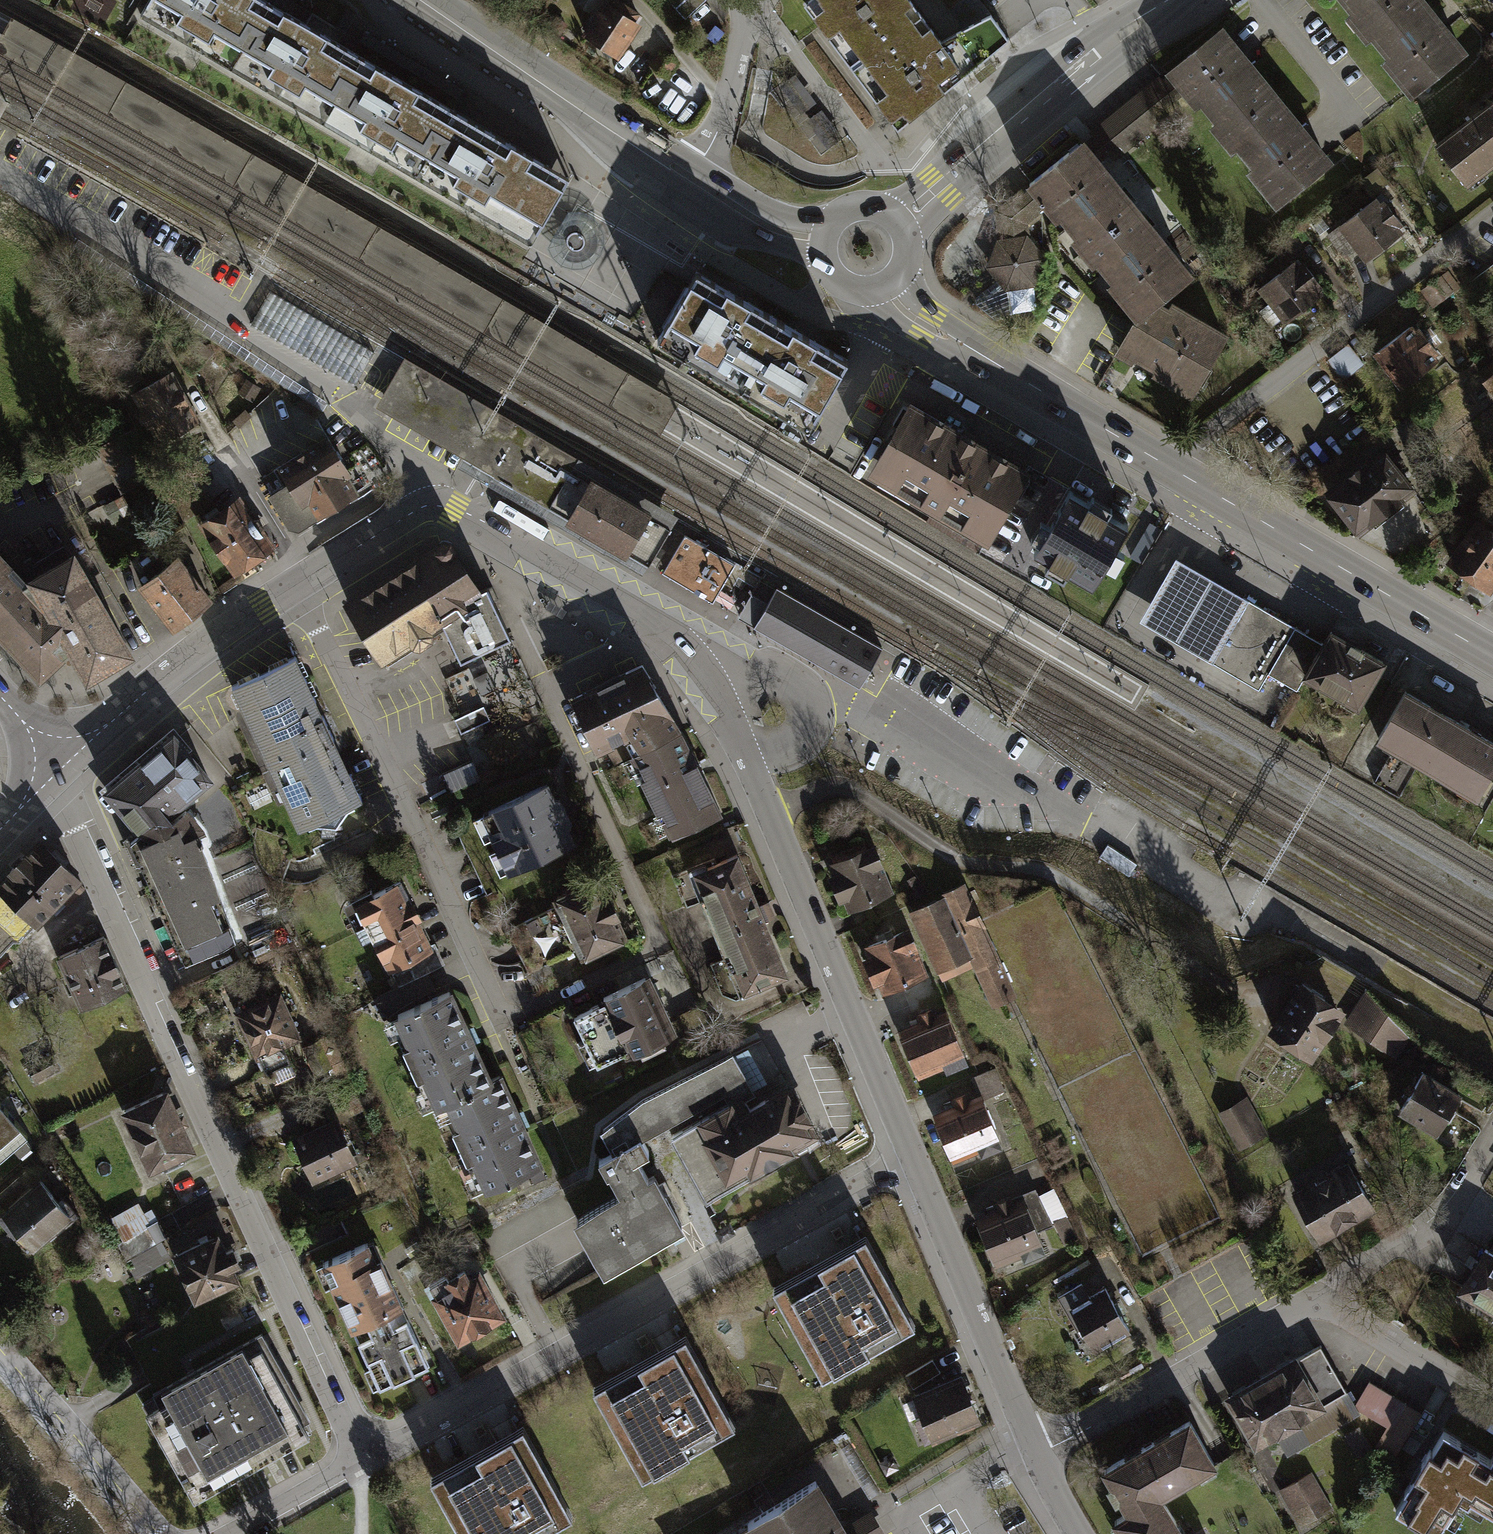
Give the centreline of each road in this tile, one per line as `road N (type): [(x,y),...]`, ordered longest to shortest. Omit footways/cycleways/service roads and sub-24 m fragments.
road 1 (residential): [(297,584),(502,1020),(663,946),(543,686)]
road 2 (residential): [(62,768),(75,830),(363,1460)]
road 3 (residential): [(363,1460),(917,1166)]
road 4 (tertiary): [(662,629),(704,672),(748,760),(917,1166)]
road 5 (tertiary): [(297,584),(437,505),(495,529),(662,629)]
road 6 (residential): [(1492,214),(1166,466)]
road 7 (secondary): [(1166,466),(1492,656)]
road 8 (secondary): [(899,224),(1174,0)]
road 9 (secondary): [(887,284),(927,324),(1166,466)]
road 10 (tertiary): [(917,1166),(1036,1452)]
road 11 (residential): [(1036,1452),(1304,1304)]
road 12 (tertiary): [(62,768),(192,655),(297,584)]
road 13 (secondary): [(419,0),(630,143)]
road 14 (residential): [(166,1533),(0,1342)]
road 15 (residential): [(1304,1304),(1492,1145)]
road 16 (secondary): [(630,143),(713,214),(826,261)]
road 17 (residential): [(1304,1304),(1492,1411)]
road 18 (residential): [(751,3),(719,125),(696,165)]
road 19 (residential): [(363,1460),(225,1533)]
road 20 (secondary): [(832,223),(759,206),(696,165)]
road 21 (residential): [(662,629),(543,686)]

